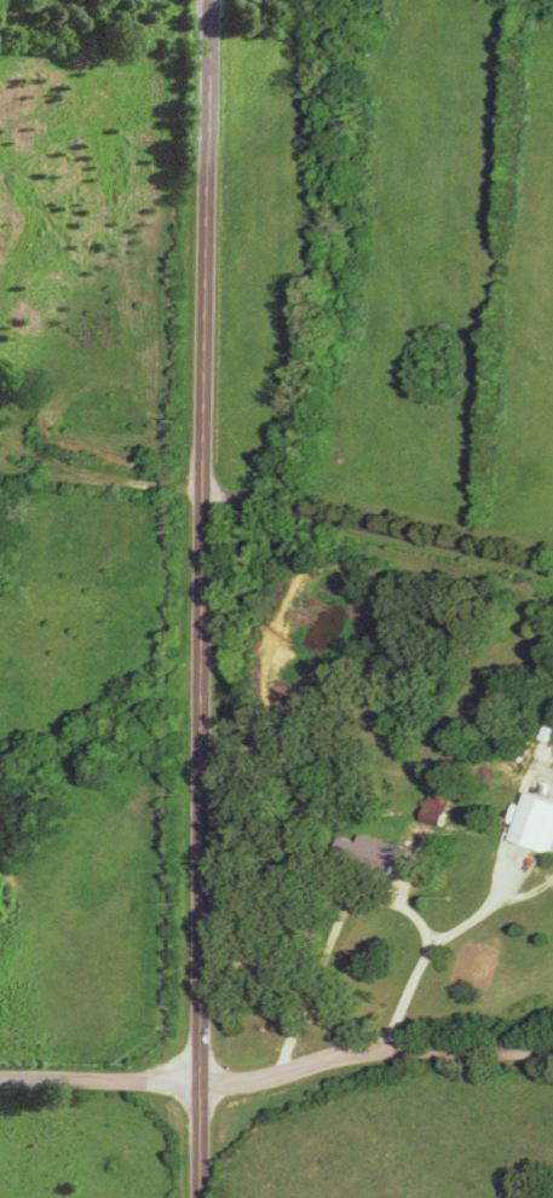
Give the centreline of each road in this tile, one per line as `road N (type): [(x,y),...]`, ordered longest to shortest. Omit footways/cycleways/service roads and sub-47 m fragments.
road 1 (tertiary): [(202,1197),(197,676),(213,0)]
road 2 (residential): [(0,472),(202,491),(355,546),(552,581)]
road 3 (residential): [(552,1053),(359,1055),(246,1088),(203,1089)]
road 4 (residential): [(396,1053),(425,966),(448,938),(497,904),(513,847)]
road 5 (residential): [(203,1089),(0,1083)]

